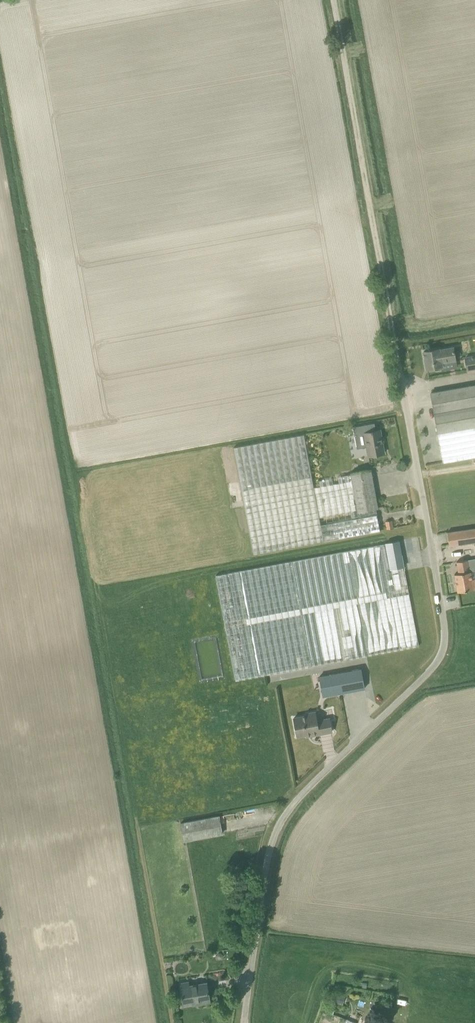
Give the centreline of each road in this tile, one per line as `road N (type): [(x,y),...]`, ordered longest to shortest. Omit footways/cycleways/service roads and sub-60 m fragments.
road 1 (unclassified): [(247,1022),(267,868),(287,813),(430,658),(435,634),(383,316)]
road 2 (track): [(383,316),(331,0)]

